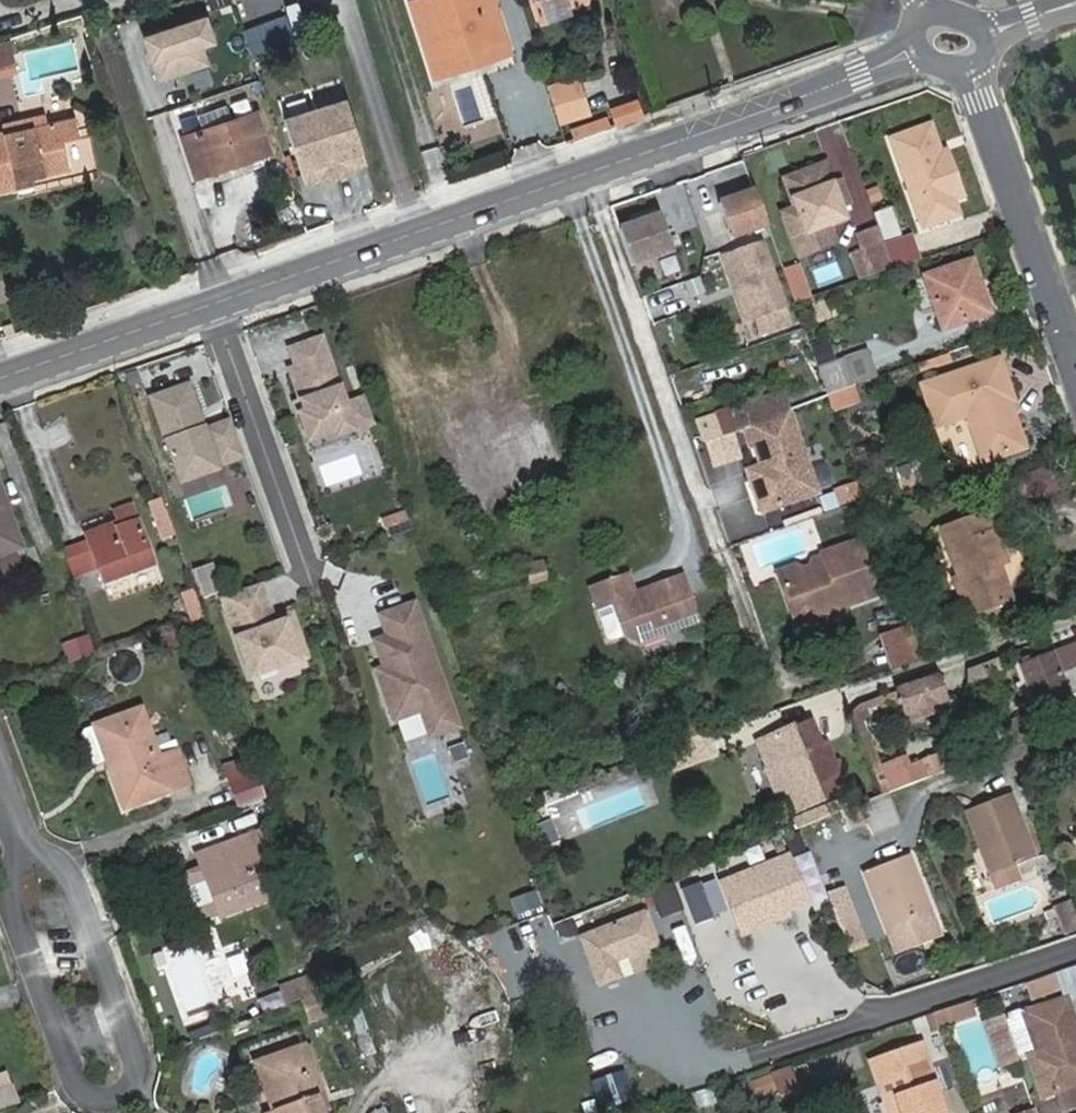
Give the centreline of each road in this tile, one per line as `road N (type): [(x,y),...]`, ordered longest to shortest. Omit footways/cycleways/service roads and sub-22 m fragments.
road 1 (tertiary): [(918,51),(0,379)]
road 2 (residential): [(26,857),(66,868),(139,1070),(125,1098),(80,1092),(7,893)]
road 3 (residential): [(1075,950),(691,1079),(612,1025)]
road 4 (unclassified): [(1075,365),(967,71)]

